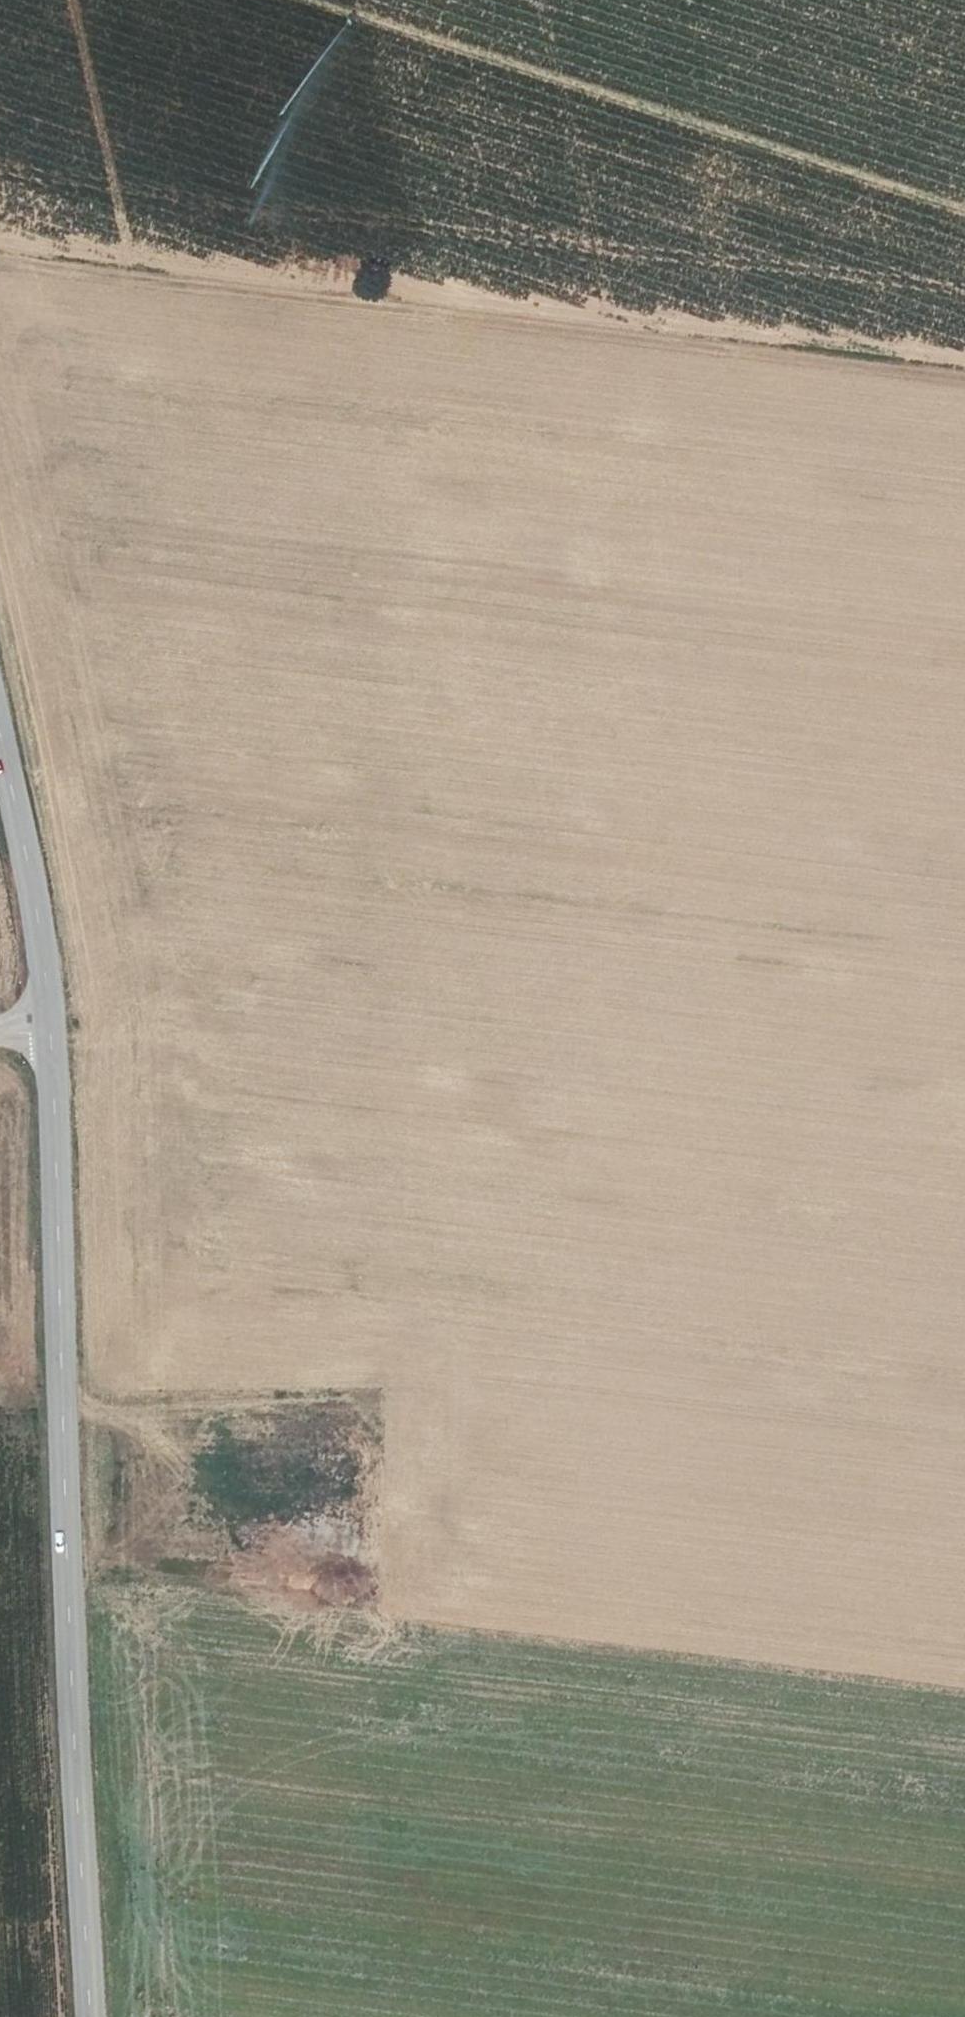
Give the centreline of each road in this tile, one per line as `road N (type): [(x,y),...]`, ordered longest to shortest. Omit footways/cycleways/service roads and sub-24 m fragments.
road 1 (tertiary): [(49,1030),(90,2016)]
road 2 (tertiary): [(0,725),(25,840),(49,1030)]

